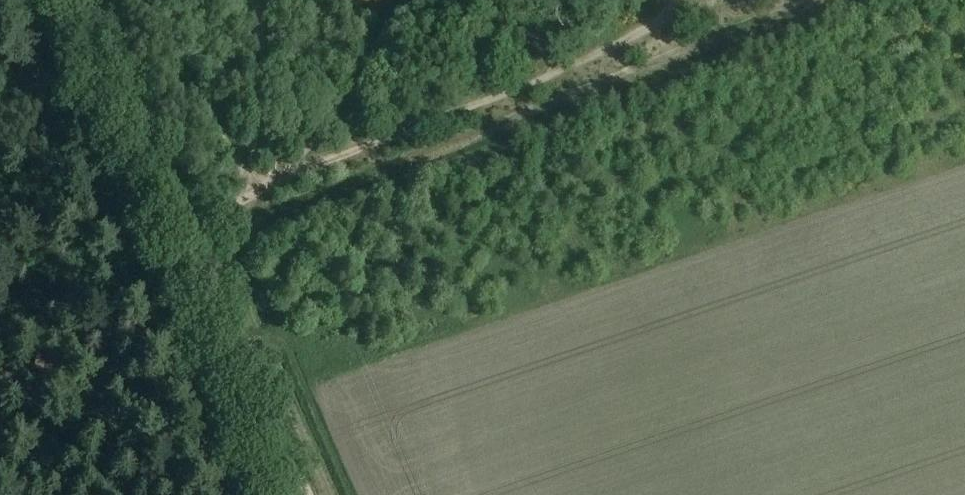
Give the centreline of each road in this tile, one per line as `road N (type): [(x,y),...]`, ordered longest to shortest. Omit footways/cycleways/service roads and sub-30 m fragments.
road 1 (track): [(75,0),(302,494)]
road 2 (track): [(586,55),(233,197)]

